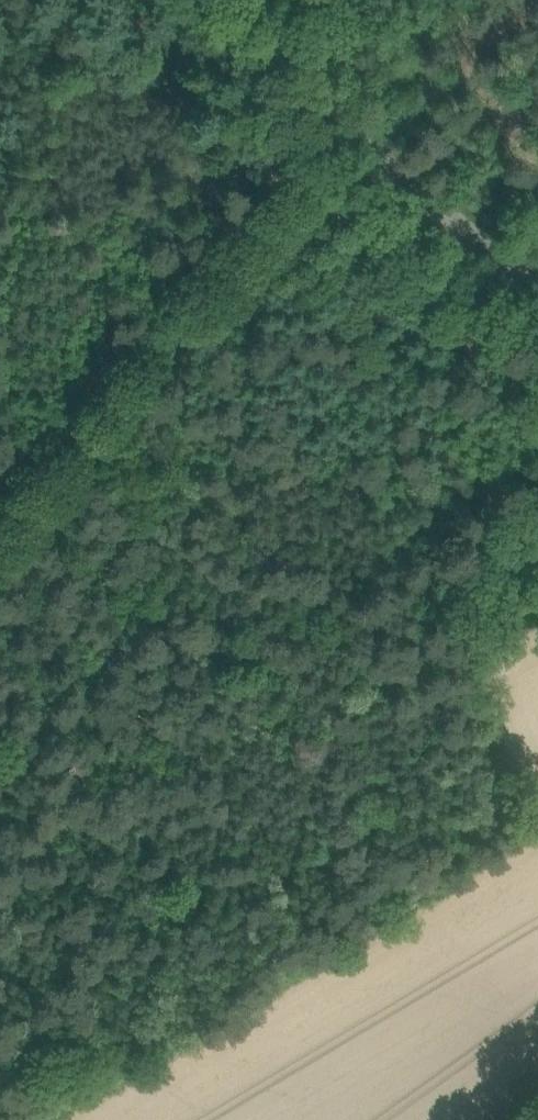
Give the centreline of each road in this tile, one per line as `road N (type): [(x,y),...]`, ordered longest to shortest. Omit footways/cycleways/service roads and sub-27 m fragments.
road 1 (unclassified): [(537,292),(176,0)]

